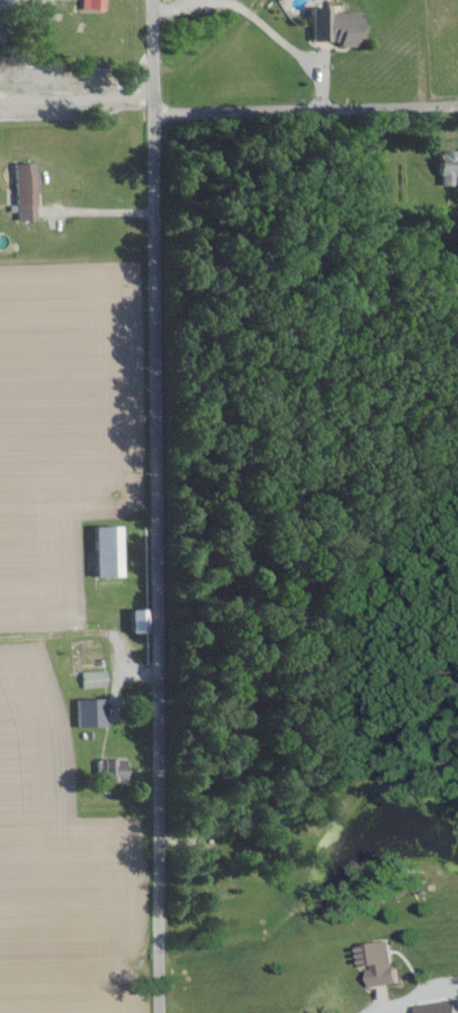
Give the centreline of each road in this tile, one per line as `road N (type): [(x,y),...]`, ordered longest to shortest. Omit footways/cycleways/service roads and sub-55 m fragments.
road 1 (tertiary): [(158,1012),(159,167),(152,0)]
road 2 (residential): [(155,115),(457,107)]
road 3 (residential): [(153,84),(96,98),(0,98)]

